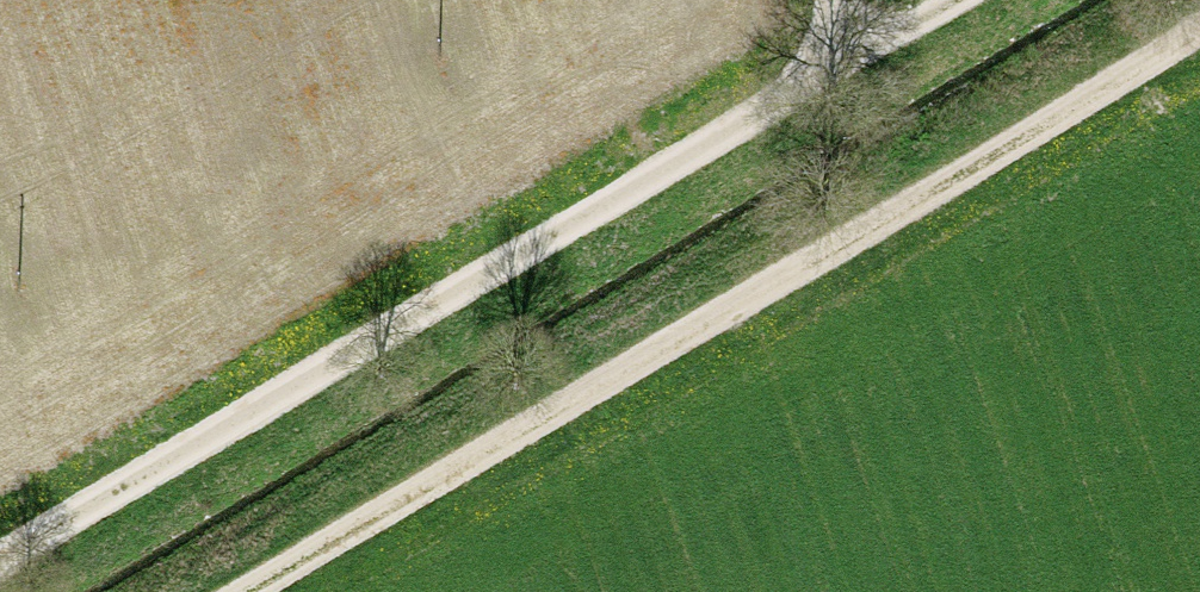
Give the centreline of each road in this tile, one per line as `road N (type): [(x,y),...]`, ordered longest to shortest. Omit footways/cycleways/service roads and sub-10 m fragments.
road 1 (track): [(245,591),(1199,28)]
road 2 (track): [(824,77),(0,566)]
road 3 (track): [(954,0),(824,77)]

